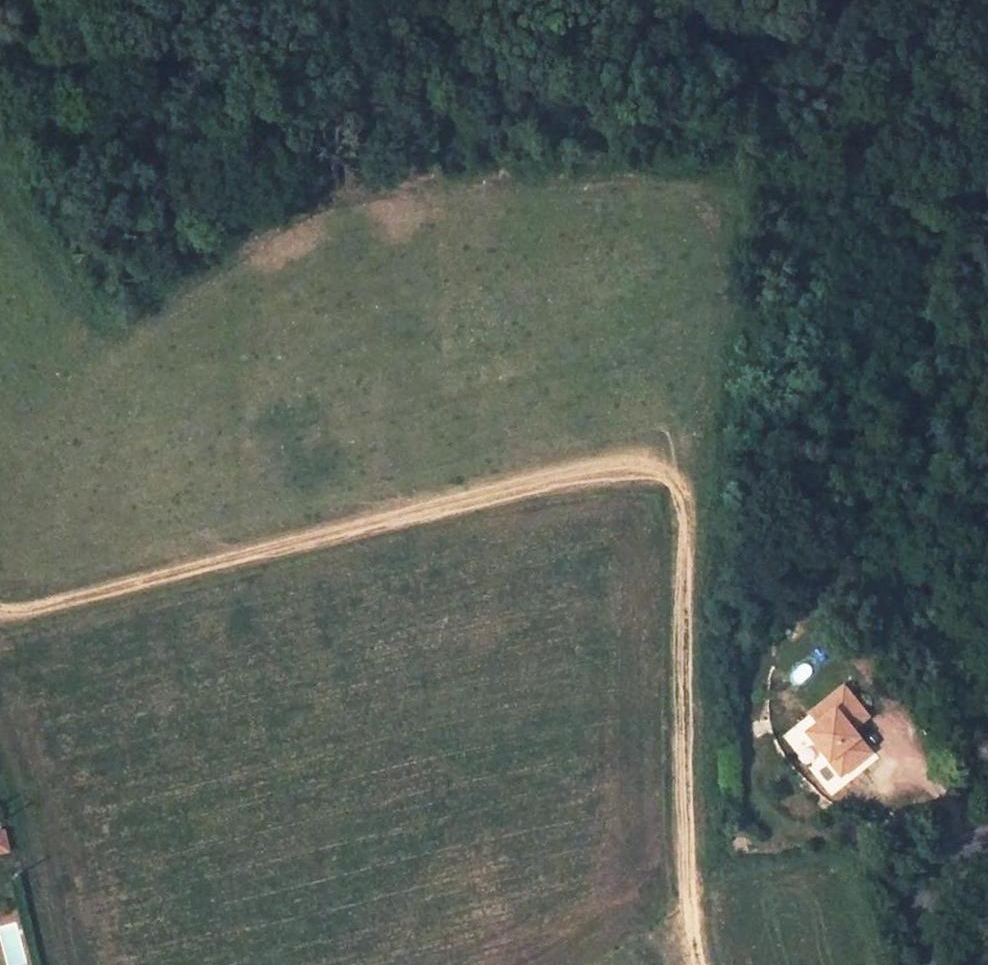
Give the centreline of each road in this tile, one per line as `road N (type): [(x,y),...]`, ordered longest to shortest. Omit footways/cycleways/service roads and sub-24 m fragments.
road 1 (unclassified): [(929,964),(928,893),(953,860),(987,848)]

